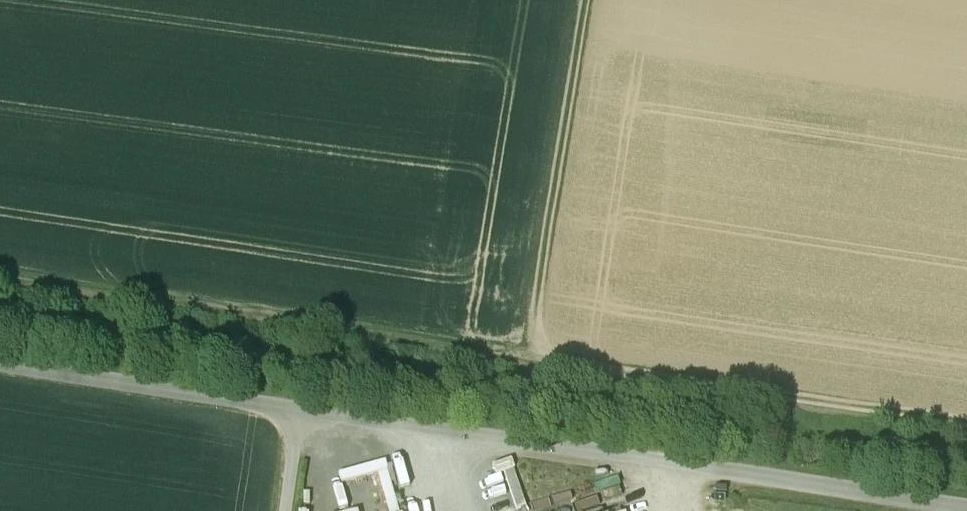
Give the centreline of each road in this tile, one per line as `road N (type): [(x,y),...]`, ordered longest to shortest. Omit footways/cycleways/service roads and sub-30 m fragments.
road 1 (unclassified): [(966,505),(0,362)]
road 2 (track): [(599,0),(545,348),(0,276)]
road 3 (track): [(545,348),(966,415)]

